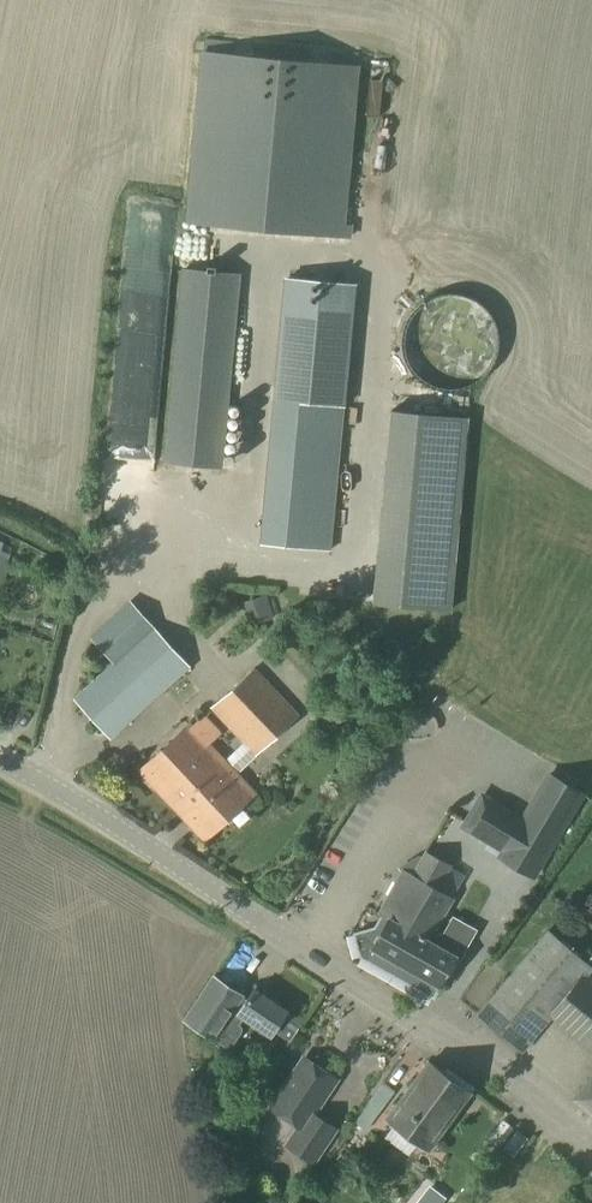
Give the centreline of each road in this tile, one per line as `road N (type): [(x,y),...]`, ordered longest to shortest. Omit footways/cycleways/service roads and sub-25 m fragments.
road 1 (secondary): [(591,1143),(123,828),(0,761)]

